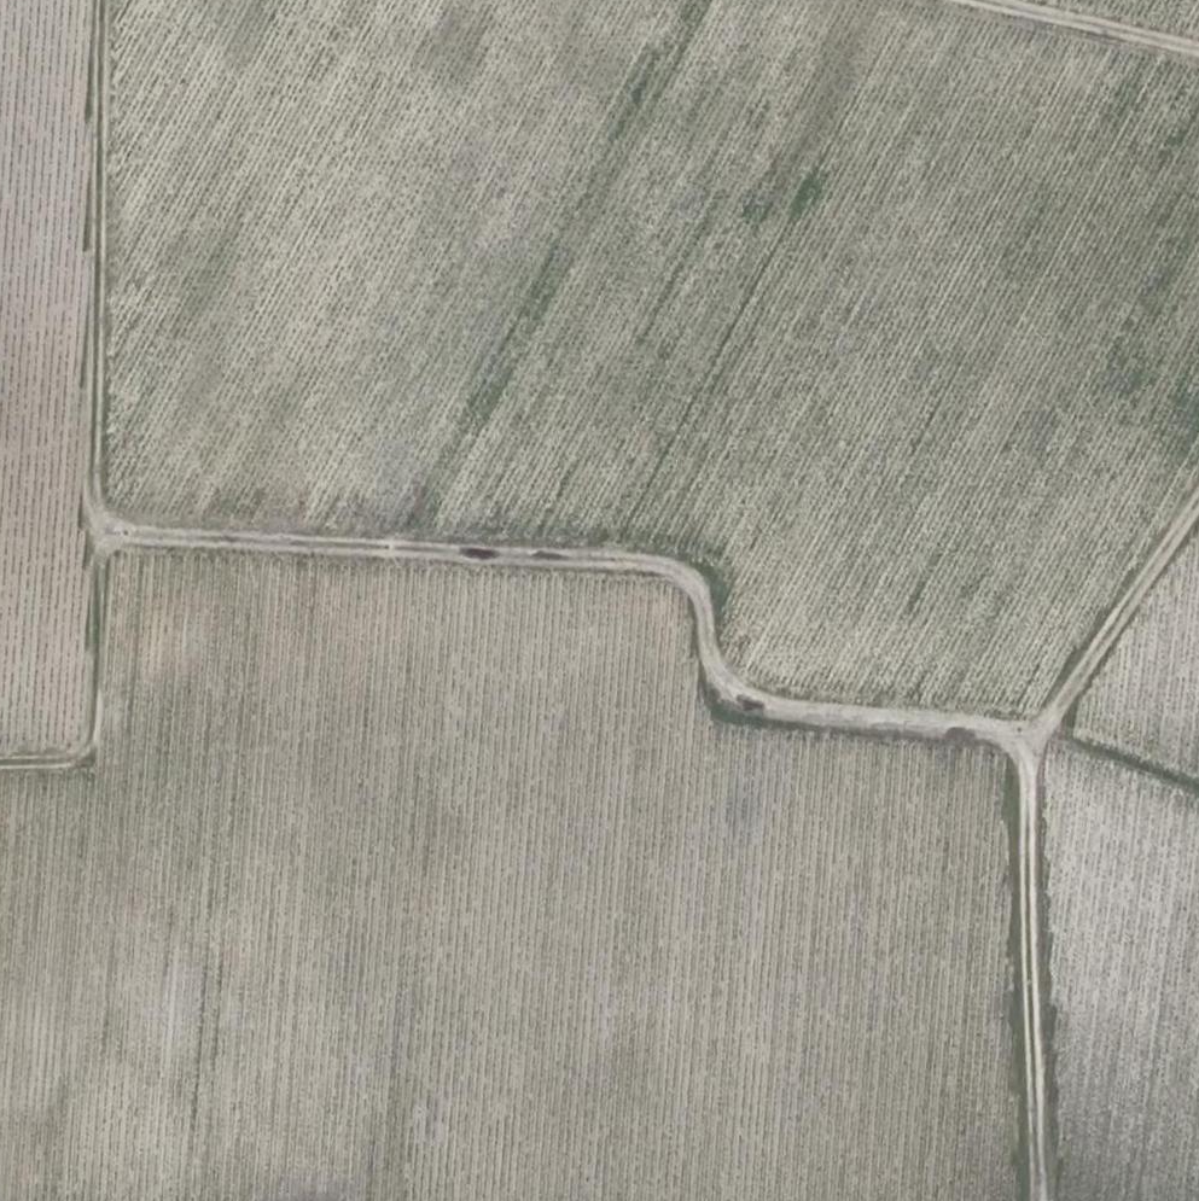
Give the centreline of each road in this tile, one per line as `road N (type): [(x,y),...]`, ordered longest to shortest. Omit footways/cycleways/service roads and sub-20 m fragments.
road 1 (track): [(107,0),(92,503),(118,534),(639,558),(686,576),(713,648),(747,698),(1042,746)]
road 2 (track): [(1042,746),(1027,778),(1036,1200)]
road 3 (track): [(0,762),(64,759),(93,742),(92,503)]
road 4 (track): [(1198,508),(1042,746)]
road 5 (track): [(975,0),(1198,47)]
road 6 (track): [(1042,746),(1198,798)]

